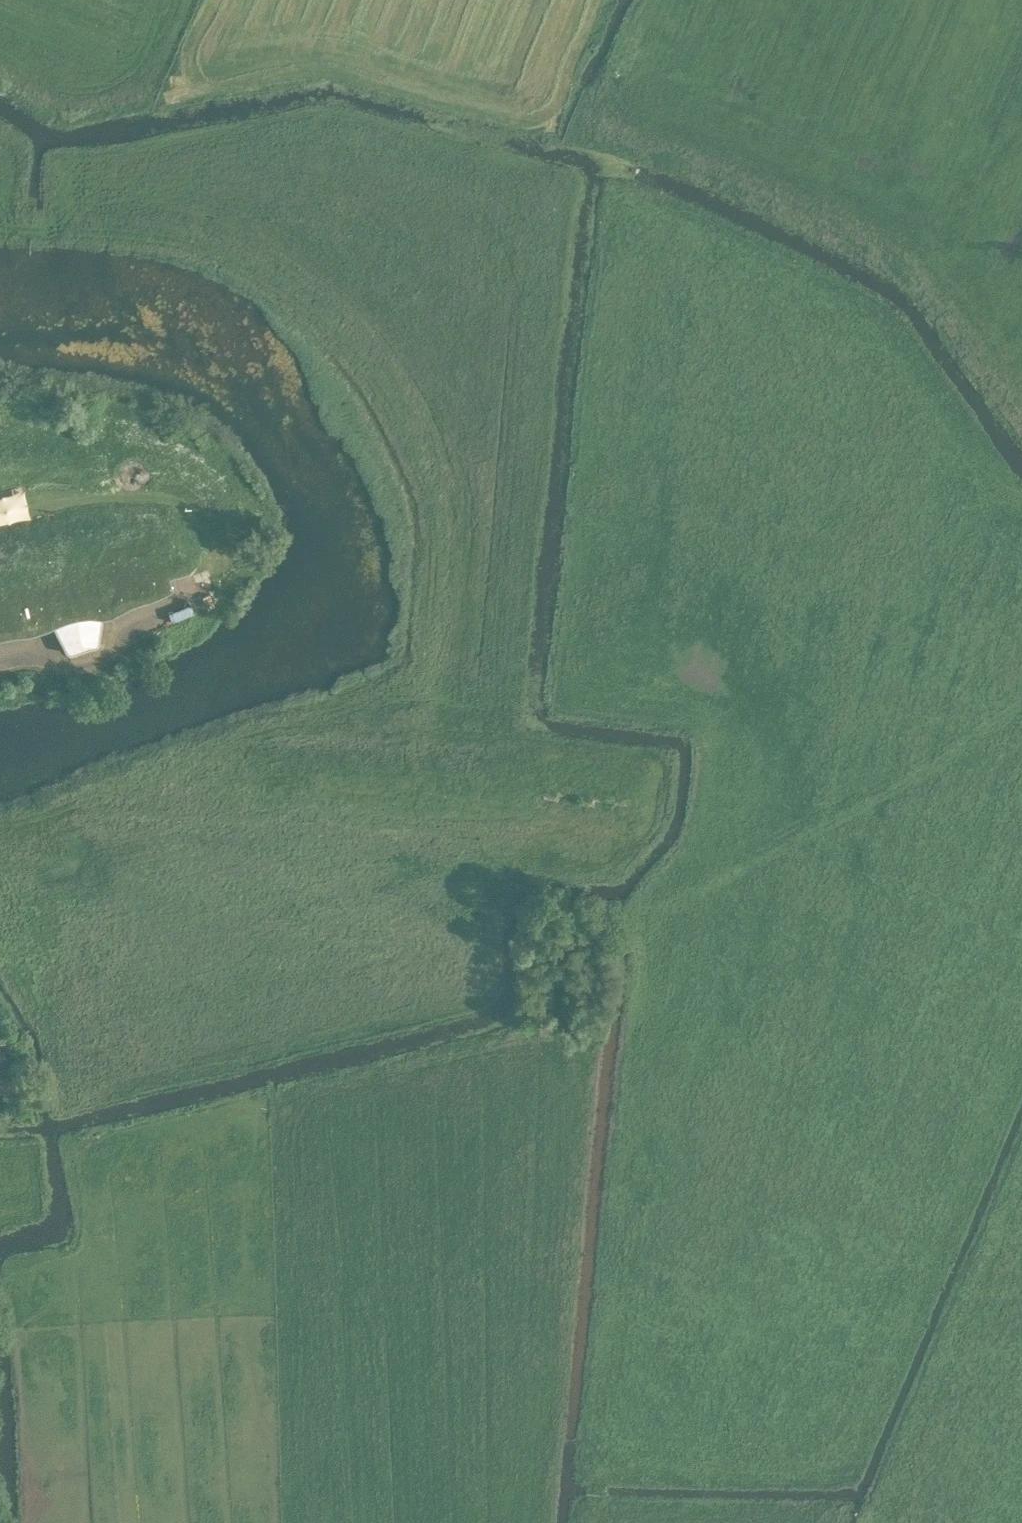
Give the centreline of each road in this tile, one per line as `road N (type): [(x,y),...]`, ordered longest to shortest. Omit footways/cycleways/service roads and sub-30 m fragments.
road 1 (track): [(553,1049),(573,938),(640,921),(1021,697)]
road 2 (track): [(433,1076),(553,1049),(574,1122)]

